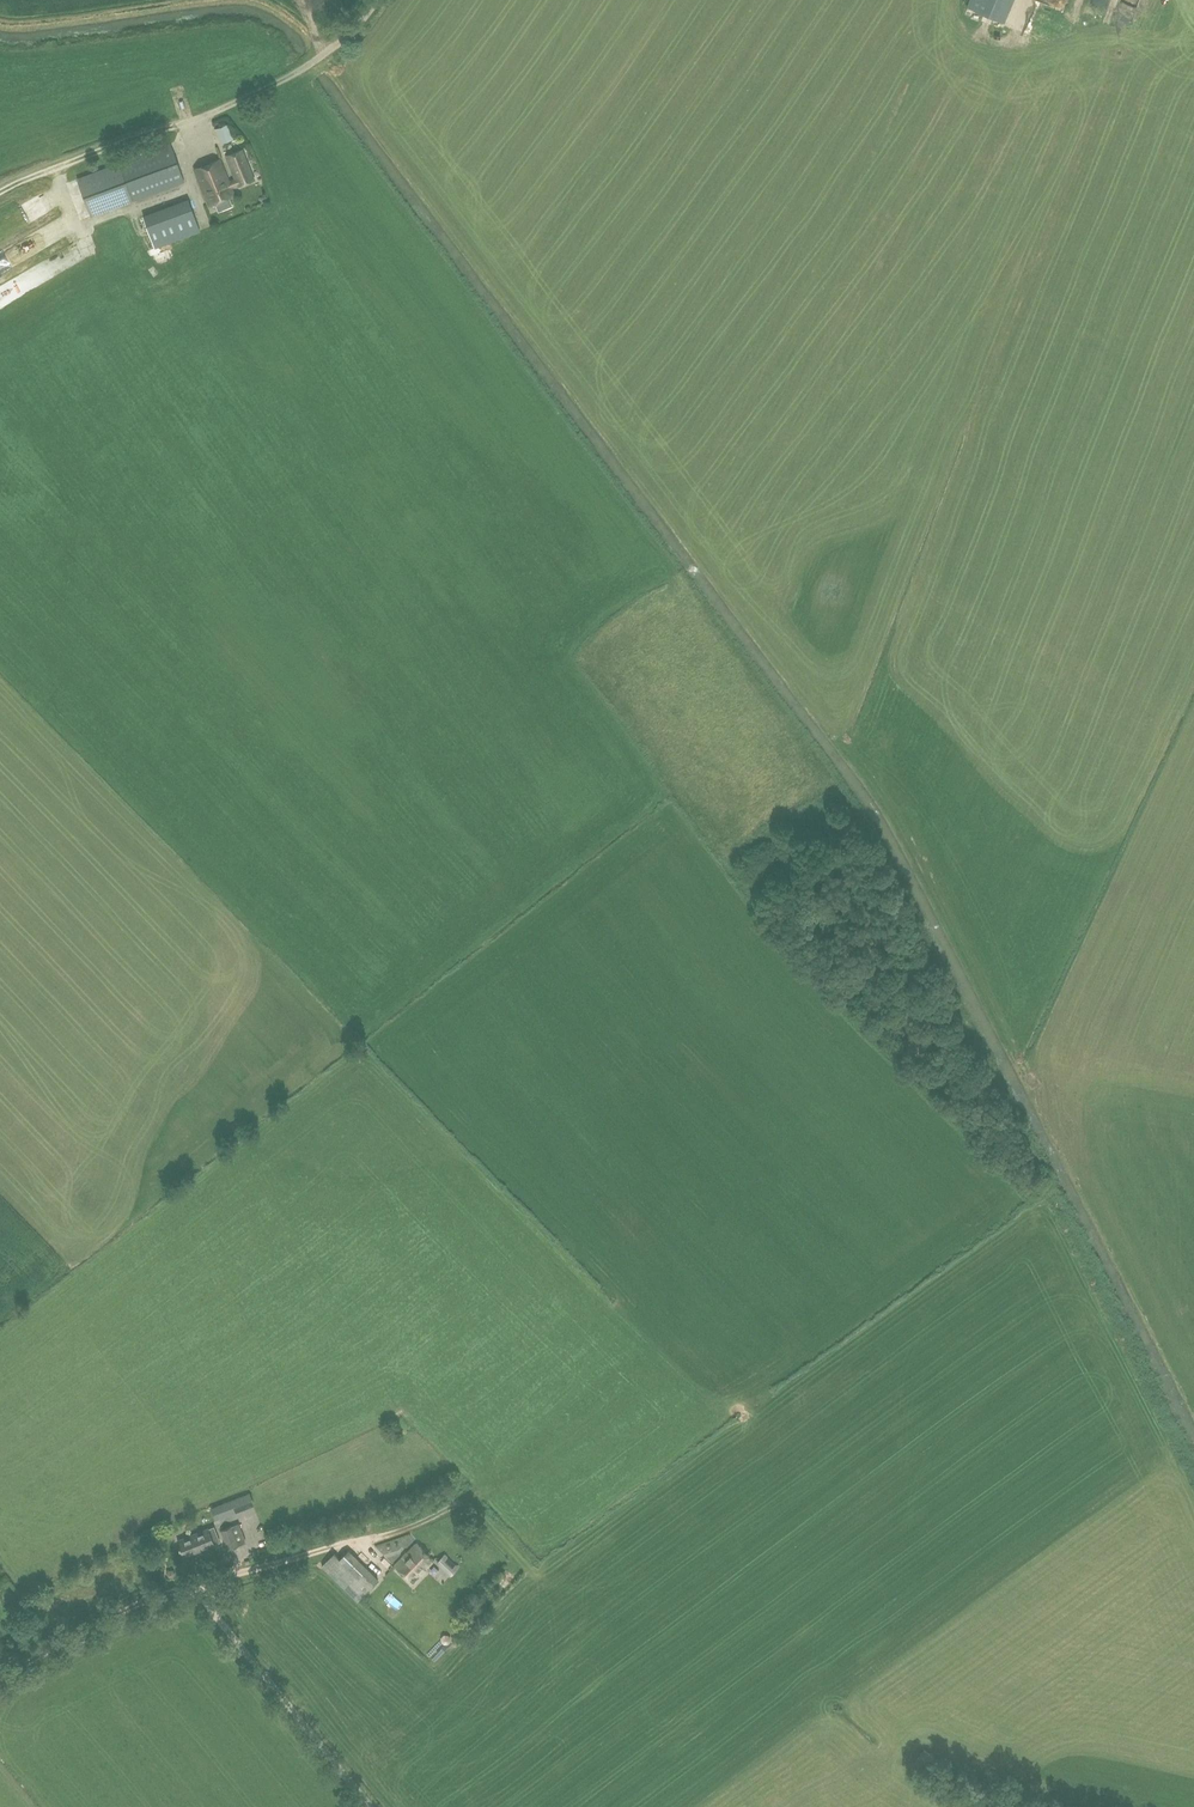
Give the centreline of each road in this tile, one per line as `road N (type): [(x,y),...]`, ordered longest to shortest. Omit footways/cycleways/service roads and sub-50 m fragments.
road 1 (unclassified): [(190,123),(291,77),(378,0)]
road 2 (track): [(0,194),(190,123)]

